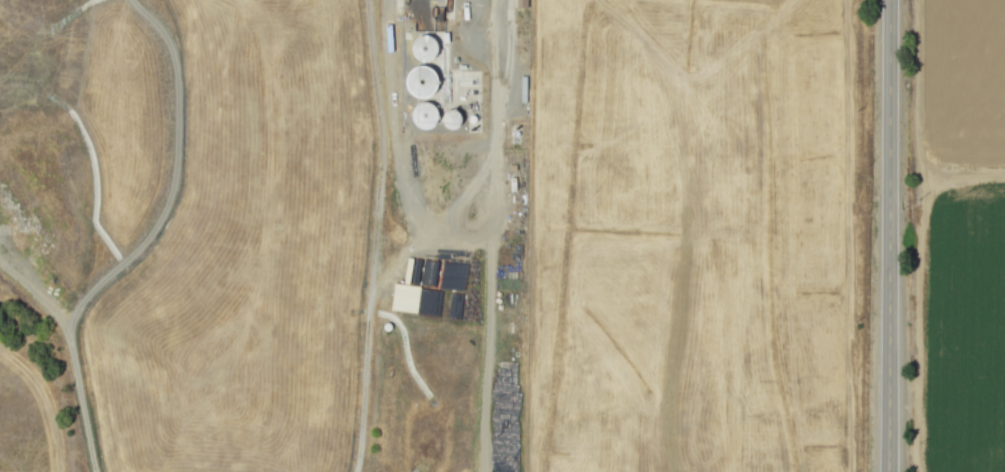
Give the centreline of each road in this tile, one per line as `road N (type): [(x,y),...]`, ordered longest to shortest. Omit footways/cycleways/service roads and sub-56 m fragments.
road 1 (secondary): [(890,0),(888,471)]
road 2 (track): [(507,62),(495,146),(465,198),(375,280),(358,471)]
road 3 (track): [(916,471),(916,246),(933,173)]
road 4 (track): [(415,244),(475,242),(486,262),(479,471)]
road 5 (track): [(933,173),(923,155),(918,0)]
road 6 (track): [(98,471),(67,320)]

